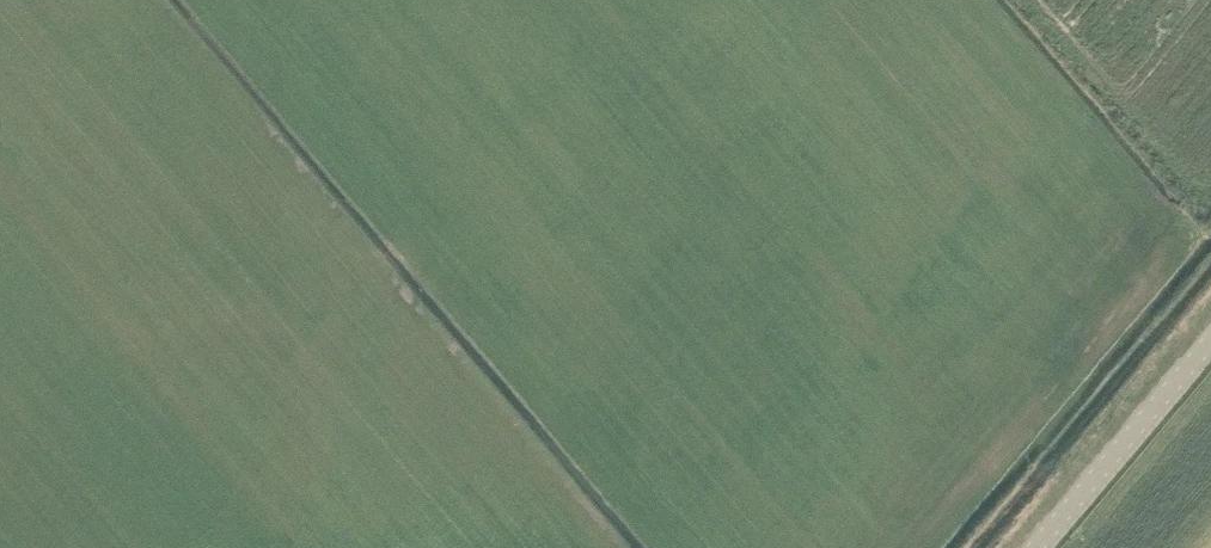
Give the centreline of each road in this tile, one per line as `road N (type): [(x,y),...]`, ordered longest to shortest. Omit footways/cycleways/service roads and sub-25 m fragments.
road 1 (tertiary): [(1036,547),(1210,342)]

